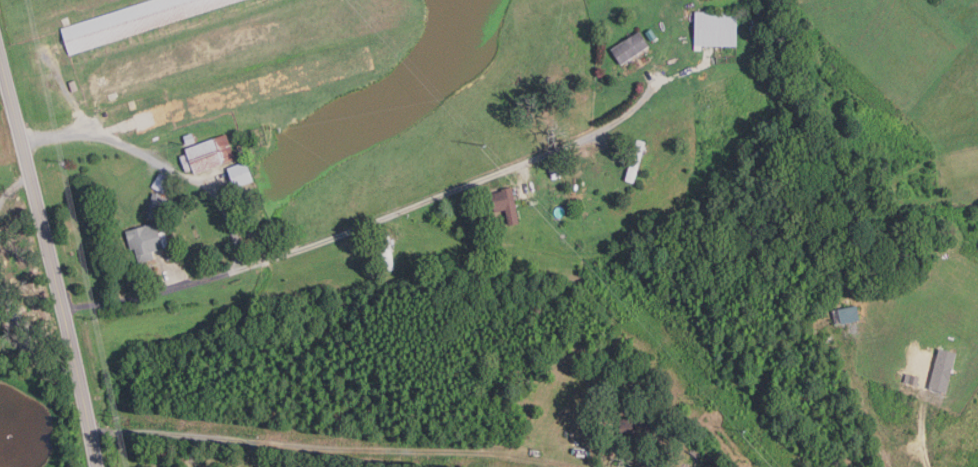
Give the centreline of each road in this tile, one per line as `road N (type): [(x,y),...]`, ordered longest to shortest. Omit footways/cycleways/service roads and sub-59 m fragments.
road 1 (secondary): [(97,466),(0,63)]

